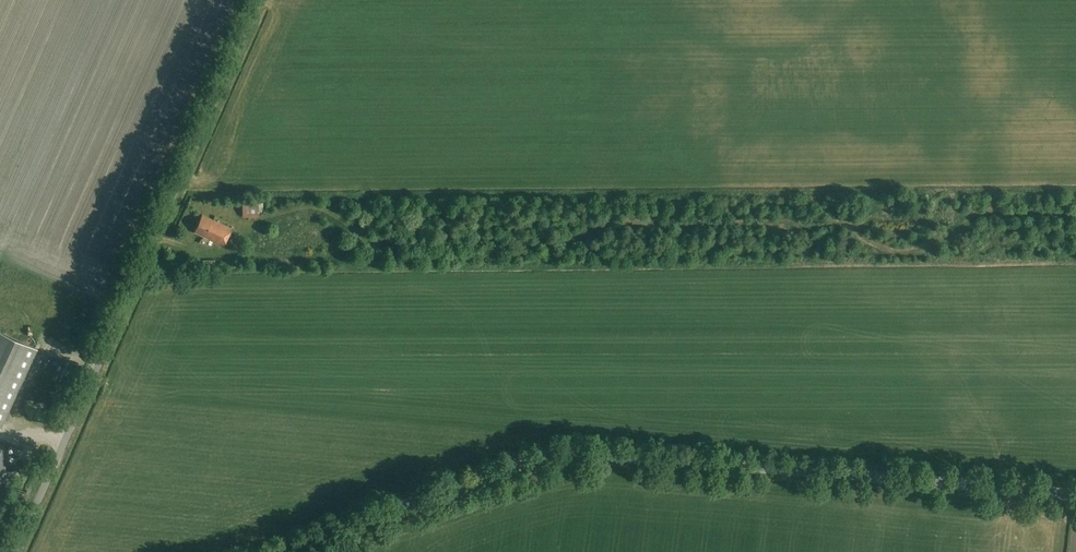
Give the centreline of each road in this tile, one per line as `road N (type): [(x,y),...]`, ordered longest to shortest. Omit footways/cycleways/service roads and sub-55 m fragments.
road 1 (track): [(155,240),(186,251),(305,257),(347,234),(358,241),(569,240),(607,225),(828,223),(901,256),(978,217),(1075,213)]
road 2 (tertiary): [(265,551),(570,455),(1075,495)]
road 3 (unclassified): [(16,551),(260,0)]
road 4 (track): [(884,249),(875,258),(833,264),(351,269),(326,251)]
road 5 (track): [(1075,260),(933,255)]

